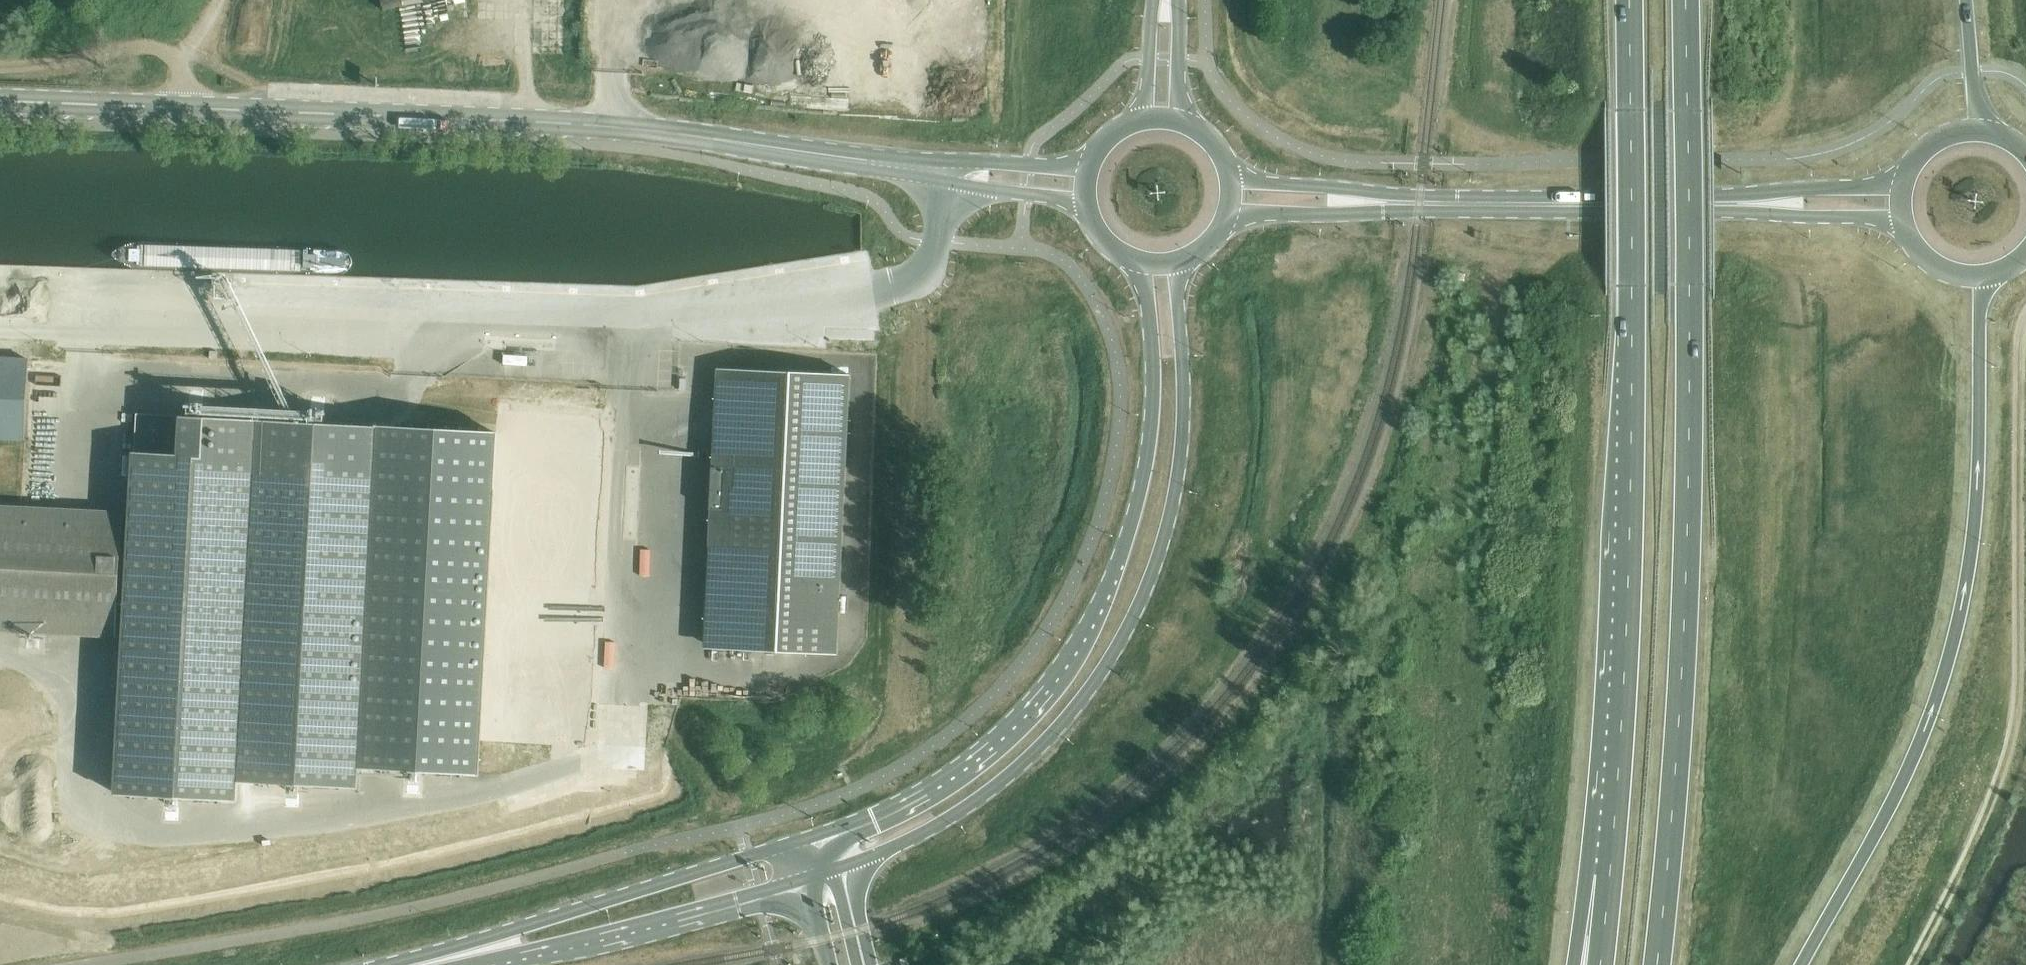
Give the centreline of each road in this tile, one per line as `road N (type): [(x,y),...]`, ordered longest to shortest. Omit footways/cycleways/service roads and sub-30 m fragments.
road 1 (unclassified): [(950,170),(938,242),(894,286),(752,310),(630,329),(198,334),(0,326)]
road 2 (trunk): [(1657,964),(1685,584),(1686,0)]
road 3 (trunk): [(1629,0),(1629,536),(1610,875)]
road 4 (secondary): [(842,873),(992,788),(1078,707),(1120,648),(1163,542),(1177,476),(1184,416),(1179,293),(1187,260)]
road 5 (tertiary): [(950,170),(570,124),(193,109)]
road 6 (secondary): [(1129,257),(1147,289),(1155,423),(1110,583),(1053,686),(1007,735),(954,778),(875,821),(813,838)]
road 7 (trunk): [(1803,964),(1903,784),(1959,617),(1978,486),(1985,276)]
road 8 (track): [(2019,342),(2016,699),(2009,742),(1970,852),(1912,964)]
road 9 (unclassified): [(813,838),(404,964)]
road 10 (secondary): [(1759,204),(1394,202)]
road 11 (unclassified): [(457,964),(807,883)]
road 12 (unclassified): [(193,109),(173,50),(148,43),(0,54)]
road 13 (tertiary): [(193,109),(0,102)]
road 14 (secondary): [(1227,223),(1394,202)]
road 15 (secondary): [(1394,202),(1232,170)]
road 16 (tertiary): [(950,170),(963,182),(1067,203),(1092,217)]
road 17 (secondary): [(1904,176),(1806,187),(1759,204)]
road 18 (secondary): [(1759,204),(1805,217),(1902,222)]
road 19 (tertiary): [(1093,162),(967,162),(950,170)]
road 20 (trunk): [(1980,128),(1965,0)]
road 21 (tertiary): [(1189,123),(1172,0)]
road 22 (tertiary): [(1160,0),(1140,120)]

